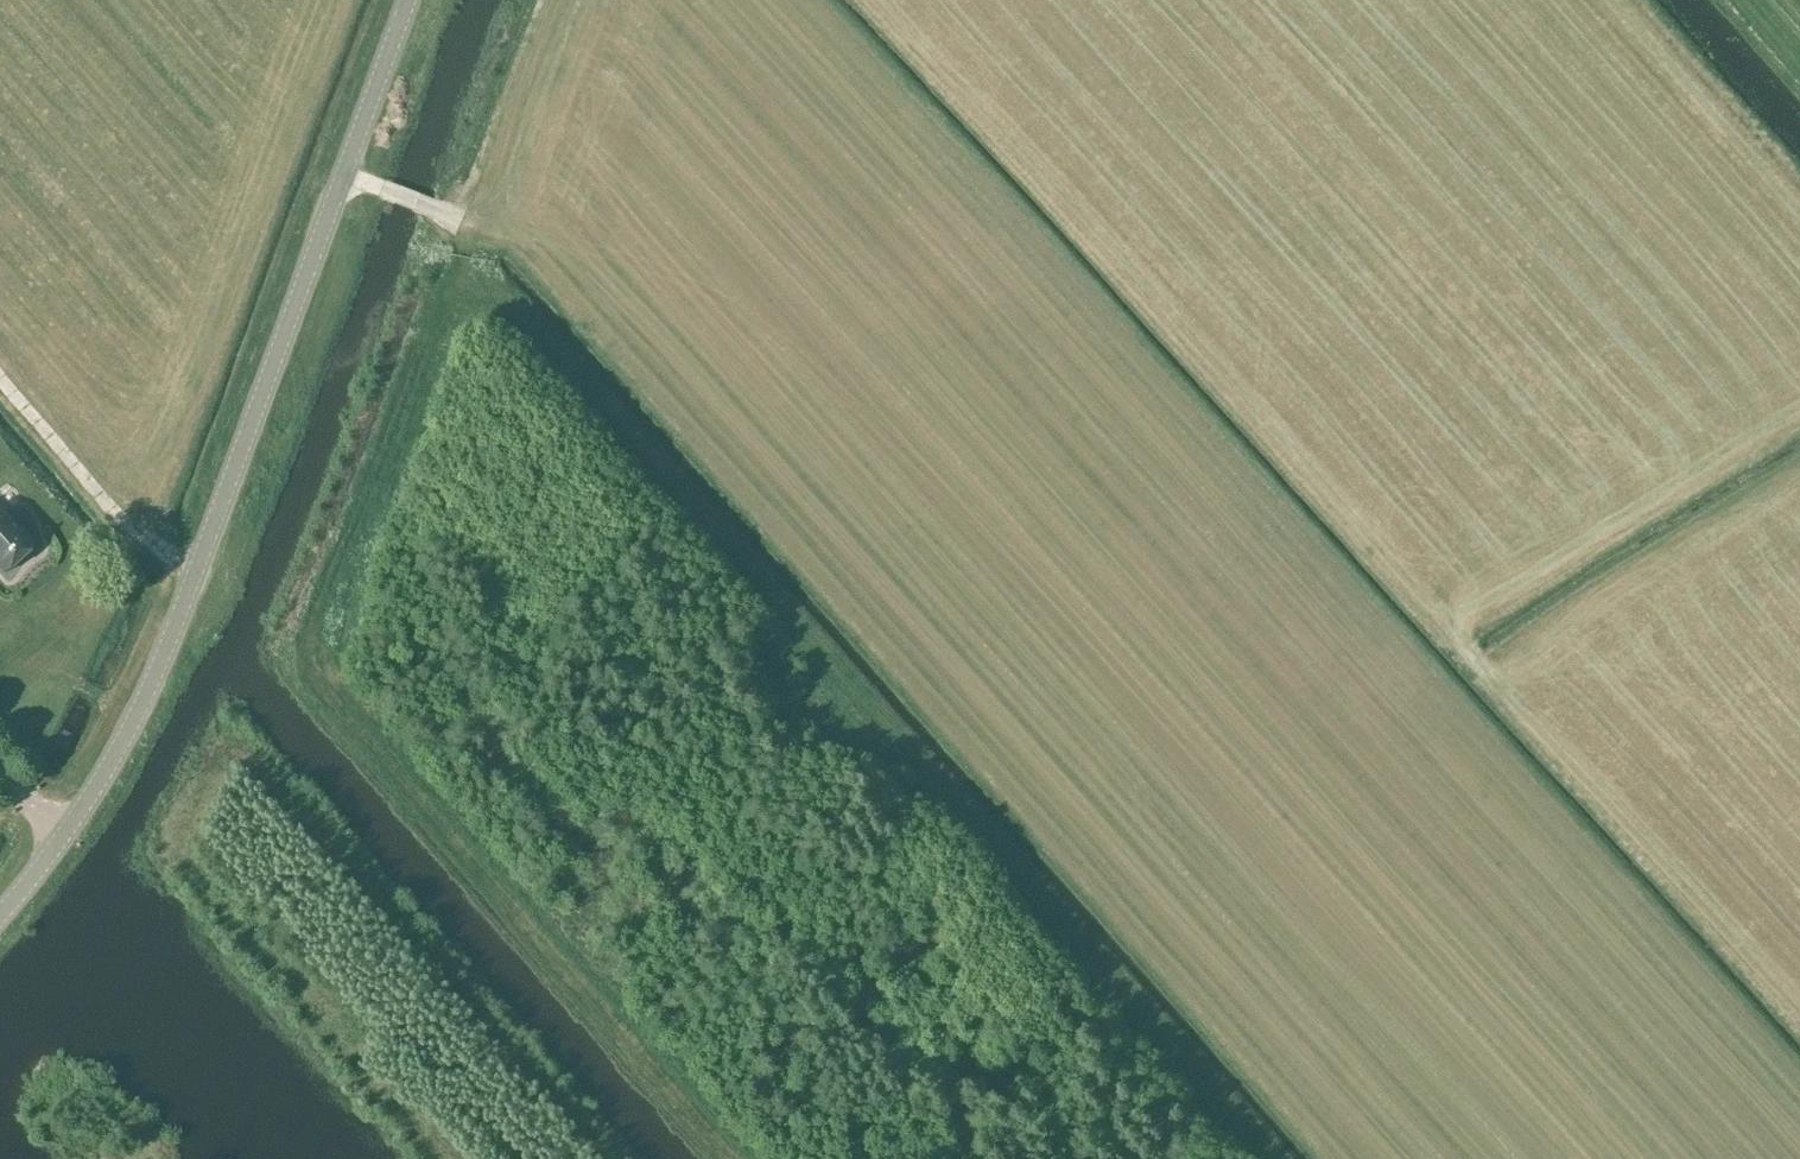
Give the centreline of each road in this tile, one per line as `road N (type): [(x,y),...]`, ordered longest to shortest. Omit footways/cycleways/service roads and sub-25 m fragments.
road 1 (tertiary): [(0,916),(66,835),(142,704),(408,0)]

